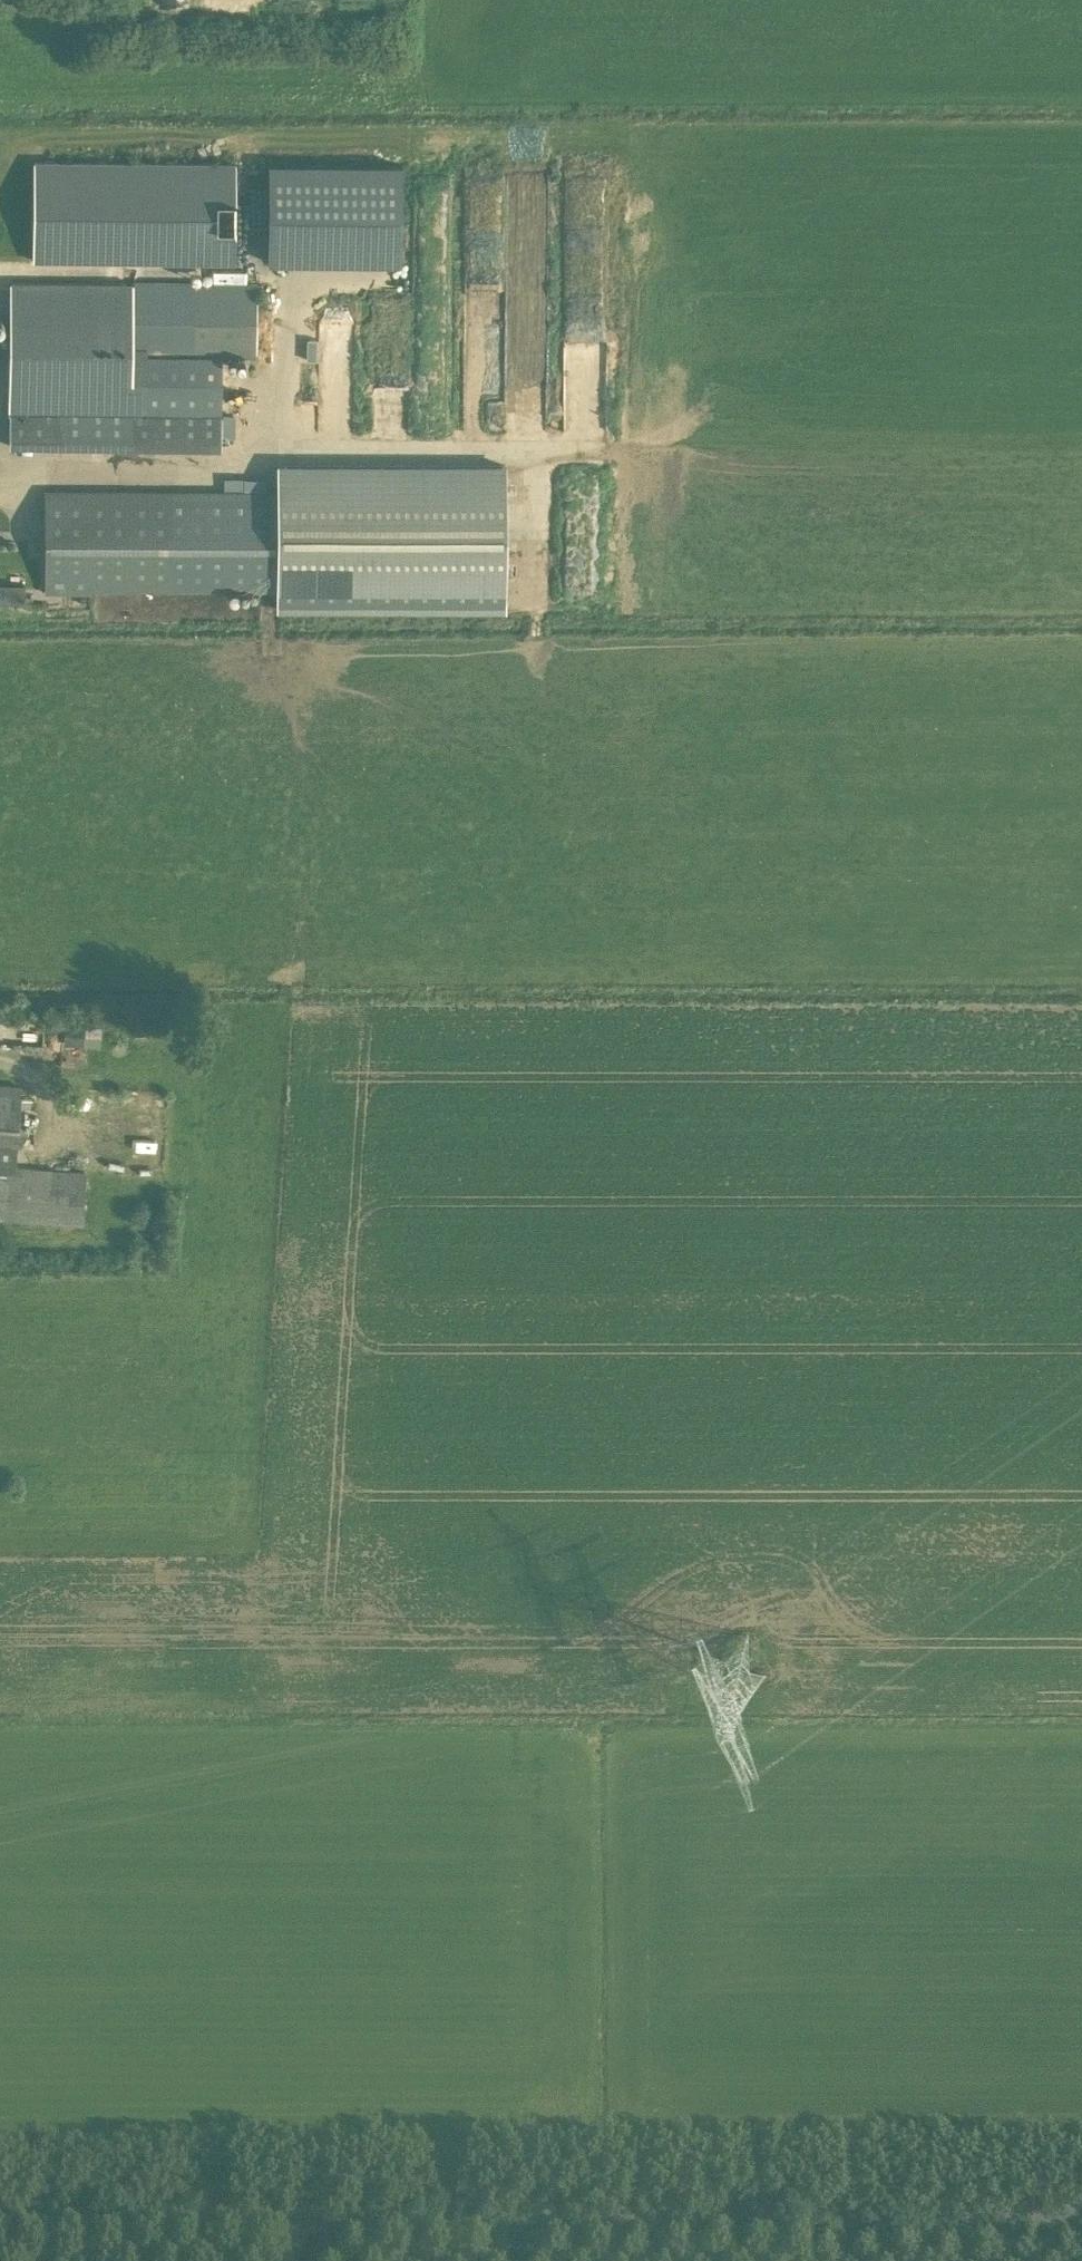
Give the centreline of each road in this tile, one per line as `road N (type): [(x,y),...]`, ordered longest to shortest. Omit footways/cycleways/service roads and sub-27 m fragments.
road 1 (unclassified): [(1081,2203),(0,2215)]

